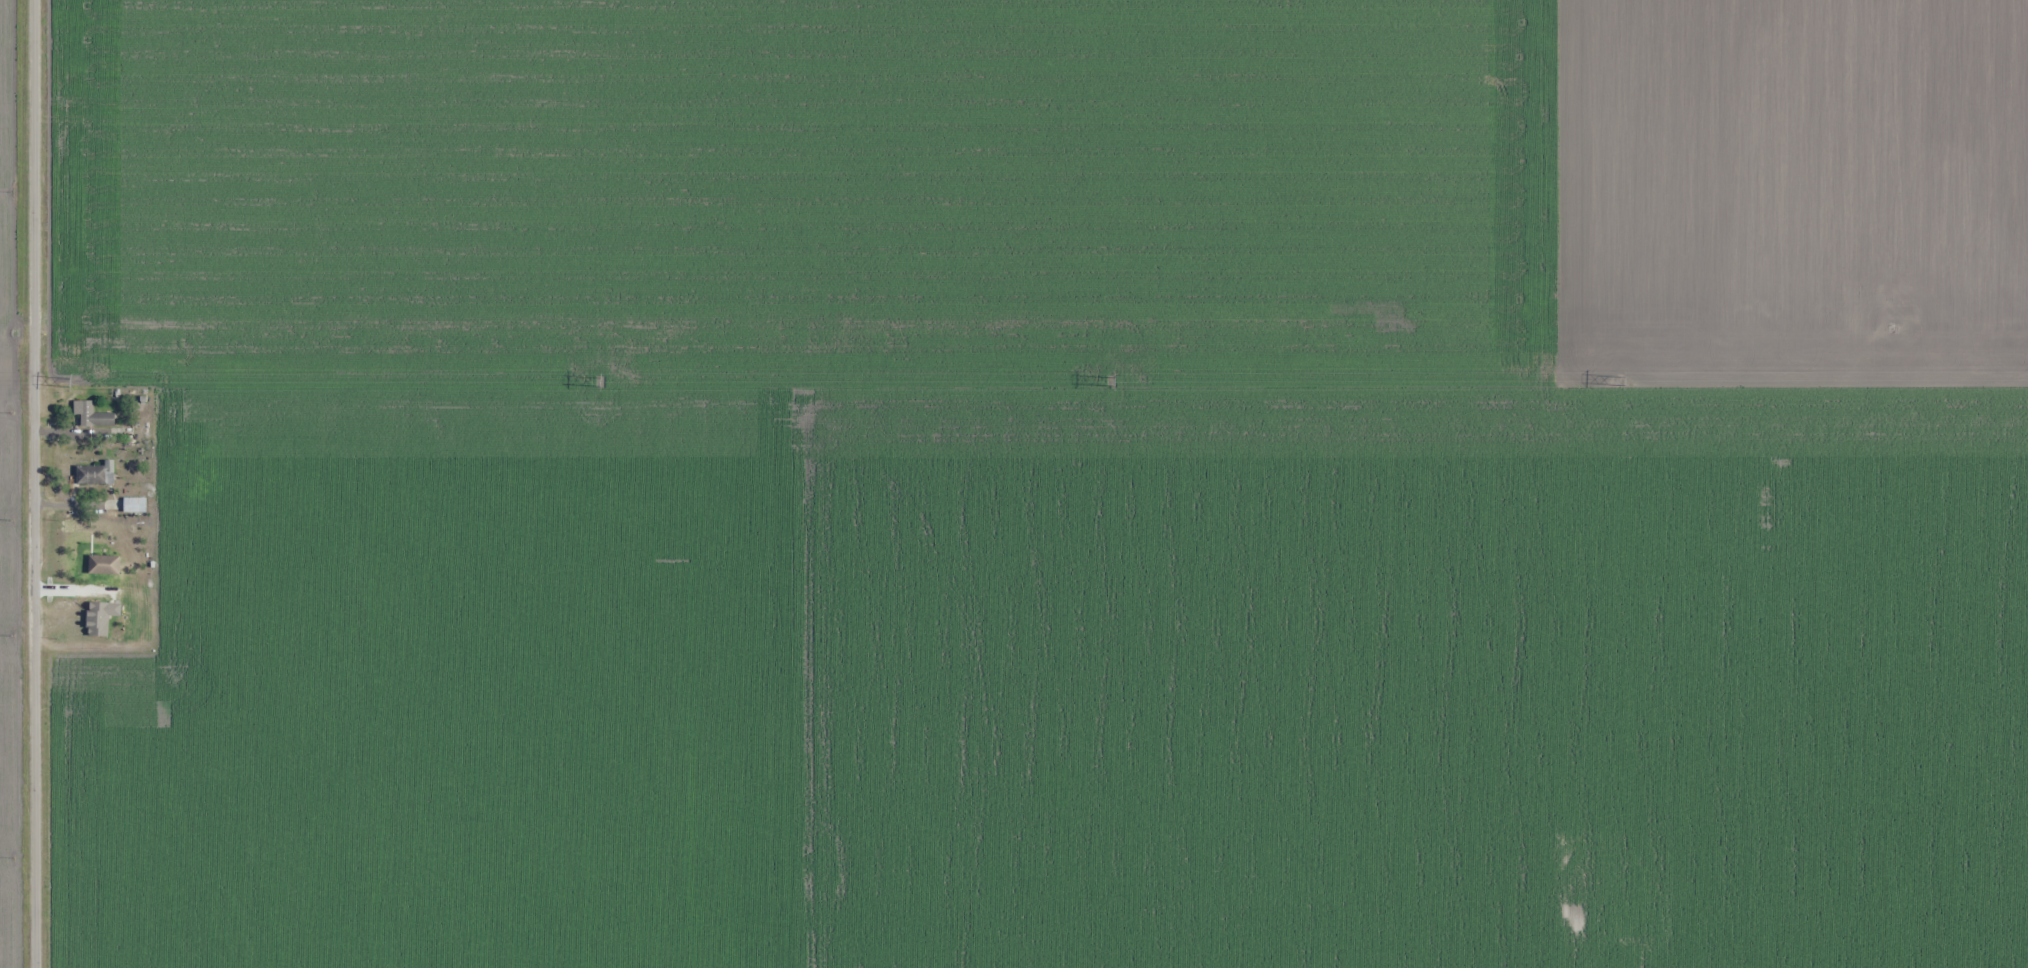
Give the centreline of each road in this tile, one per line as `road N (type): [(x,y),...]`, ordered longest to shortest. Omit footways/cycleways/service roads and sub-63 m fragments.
road 1 (residential): [(34,967),(32,0)]

